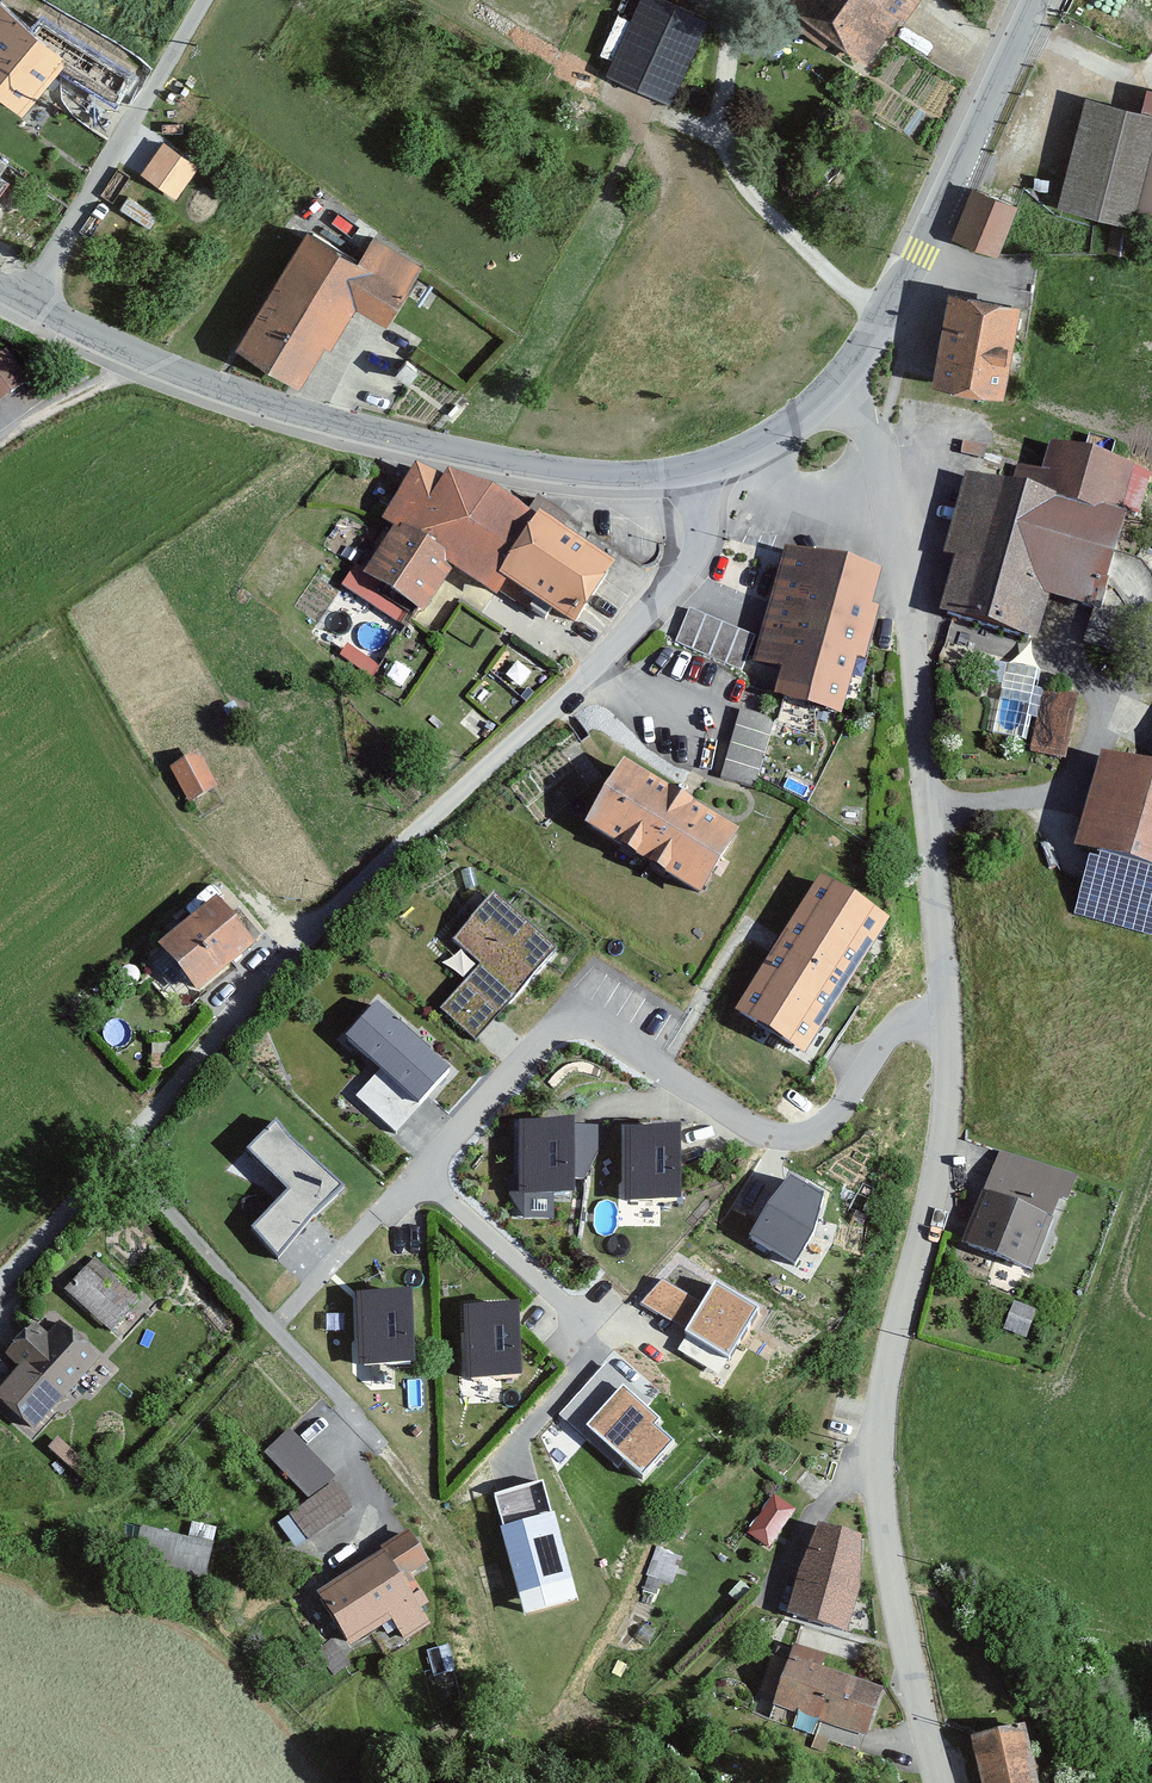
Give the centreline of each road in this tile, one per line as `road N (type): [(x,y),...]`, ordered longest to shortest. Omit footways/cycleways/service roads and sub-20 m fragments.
road 1 (residential): [(693,467),(695,536),(641,619),(304,943),(125,1144)]
road 2 (residential): [(947,1006),(904,1021),(826,1125),(792,1136),(754,1128),(597,1028),(576,1022),(553,1028),(271,1328)]
road 3 (residential): [(947,1006),(947,1123),(876,1452),(936,1782)]
road 4 (tertiary): [(21,305),(185,375),(368,437),(578,472),(693,467)]
road 5 (residential): [(832,381),(884,470),(912,627),(947,1006)]
road 6 (tertiary): [(832,381),(918,254),(1036,0)]
road 7 (residential): [(21,305),(204,0)]
road 8 (residential): [(271,1328),(150,1188),(125,1144)]
road 9 (residential): [(125,1144),(0,1277)]
road 10 (tertiary): [(693,467),(764,439),(832,381)]
road 11 (residential): [(366,1425),(271,1328)]

